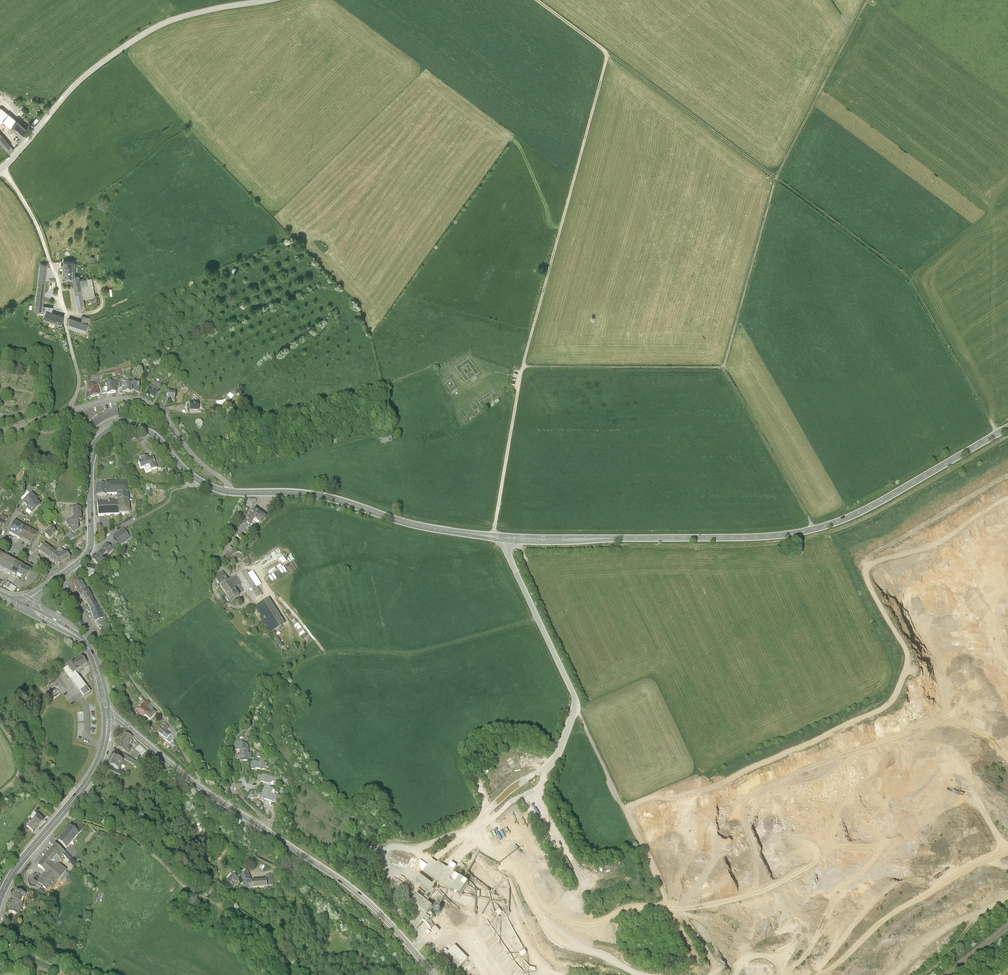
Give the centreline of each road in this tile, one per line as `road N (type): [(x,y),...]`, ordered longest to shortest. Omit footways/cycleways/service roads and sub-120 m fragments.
road 1 (secondary): [(1007,427),(847,518),(767,537),(514,539),(430,528),(305,492),(232,492)]
road 2 (track): [(1007,436),(865,518),(811,537),(504,548)]
road 3 (track): [(867,0),(777,176),(725,367)]
road 4 (track): [(998,433),(909,276),(777,176)]
road 5 (track): [(241,733),(287,674),(315,658),(413,653),(538,620)]
road 6 (unclassified): [(2,168),(69,90),(150,31),(268,0)]
road 7 (track): [(522,367),(607,54)]
road 8 (track): [(537,0),(777,176)]
road 9 (residential): [(232,492),(155,408),(136,399),(97,404),(0,442)]
road 10 (secondary): [(232,492),(190,475),(152,433),(118,426),(92,454),(90,548)]
road 11 (residential): [(200,788),(173,730),(130,682),(75,566)]
road 12 (secondary): [(270,836),(362,899),(432,974)]
road 13 (secondary): [(108,719),(93,774),(0,899)]
road 14 (track): [(725,367),(522,367)]
road 15 (track): [(814,529),(725,367)]
road 16 (track): [(494,537),(520,377)]
road 17 (residential): [(270,836),(235,792),(233,749),(241,733)]

